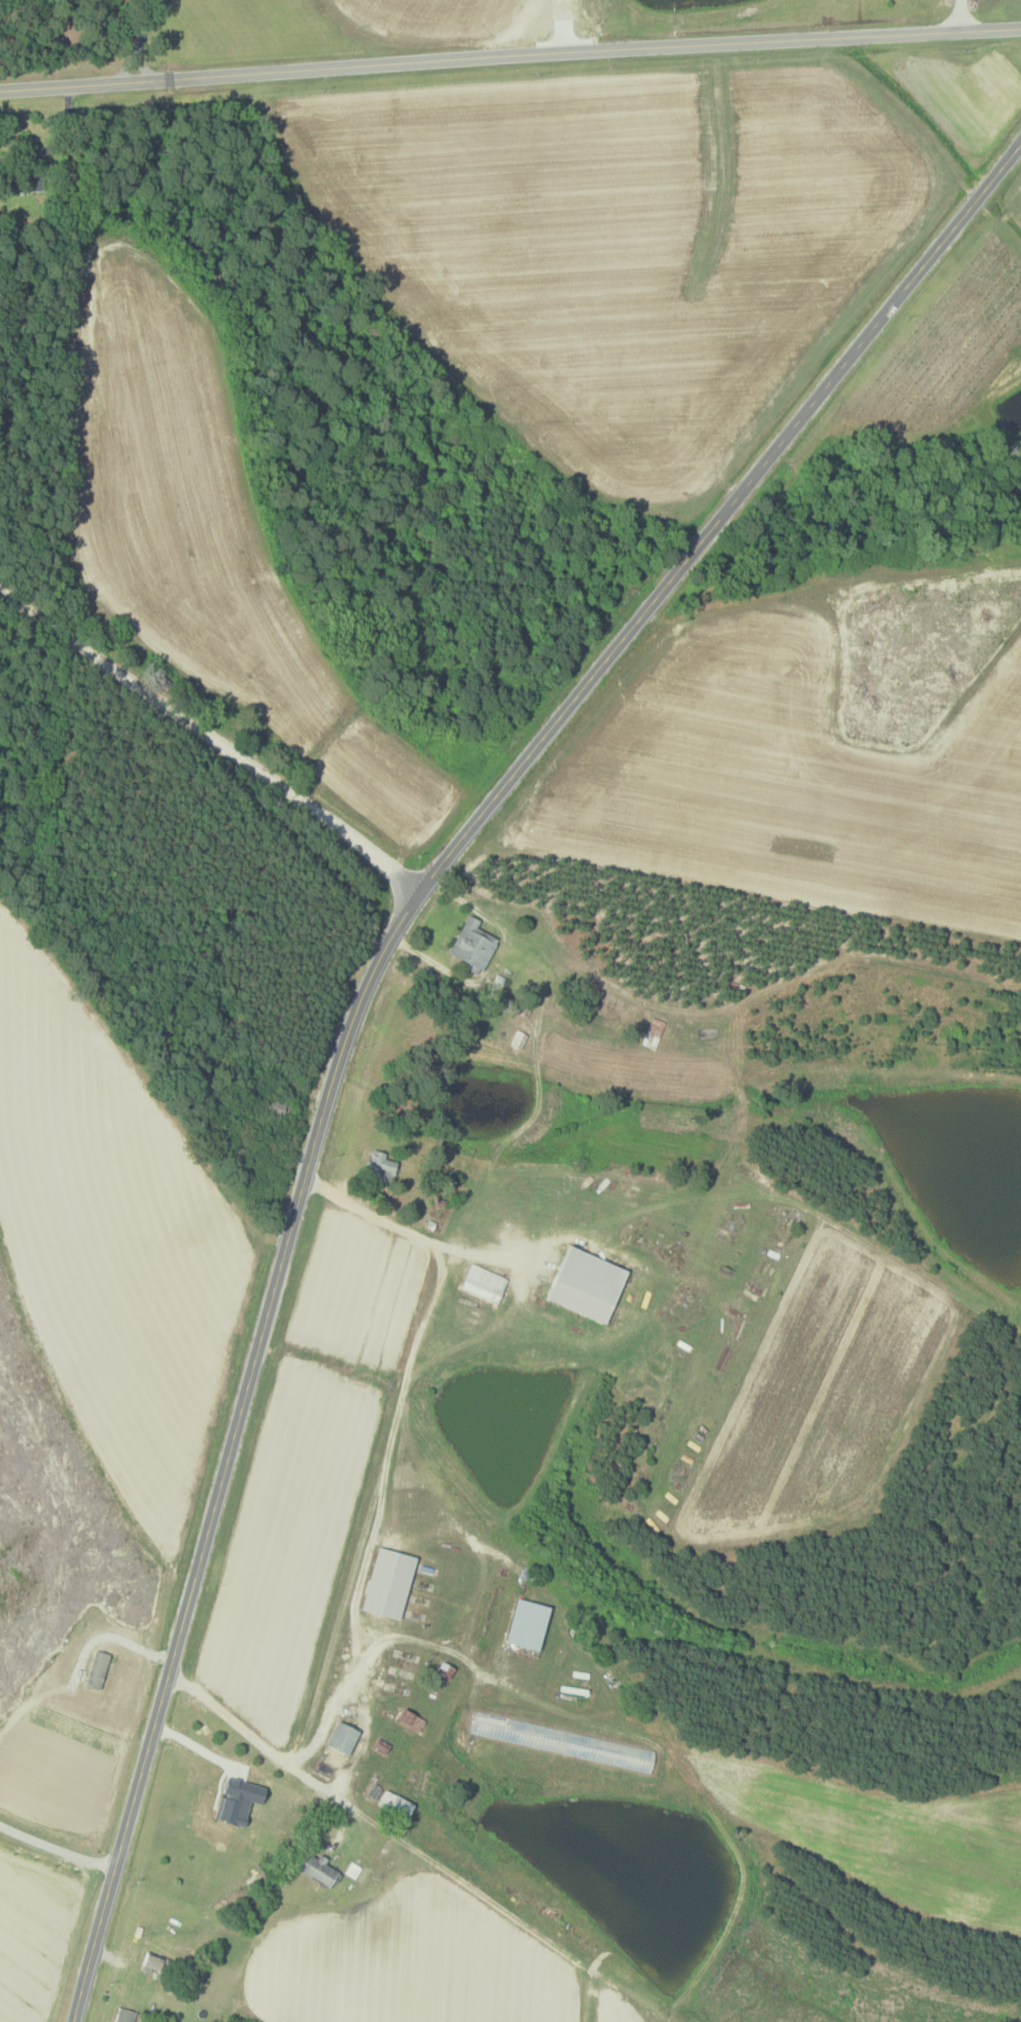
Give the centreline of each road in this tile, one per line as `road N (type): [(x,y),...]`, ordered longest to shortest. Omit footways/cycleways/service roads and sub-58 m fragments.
road 1 (residential): [(74,2021),(251,1367),(343,1049),(377,967),(482,815),(1020,146)]
road 2 (tertiary): [(1020,33),(0,92)]
road 3 (residential): [(421,895),(0,594)]

